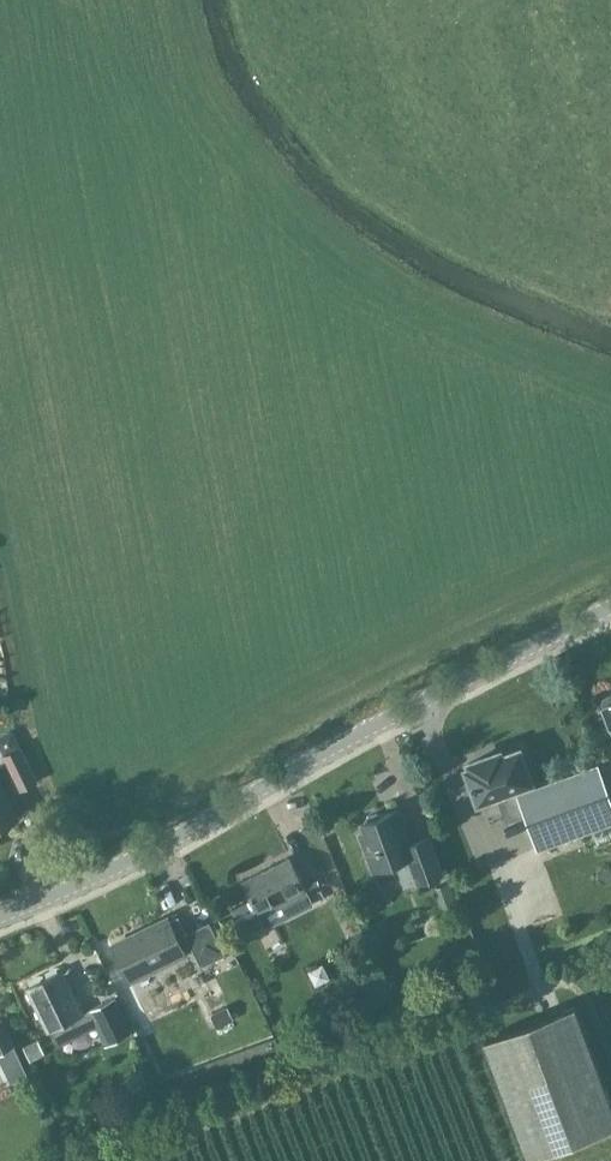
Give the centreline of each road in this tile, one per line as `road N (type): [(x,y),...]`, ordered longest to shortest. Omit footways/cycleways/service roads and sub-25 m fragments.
road 1 (tertiary): [(0,915),(164,846),(610,610)]

